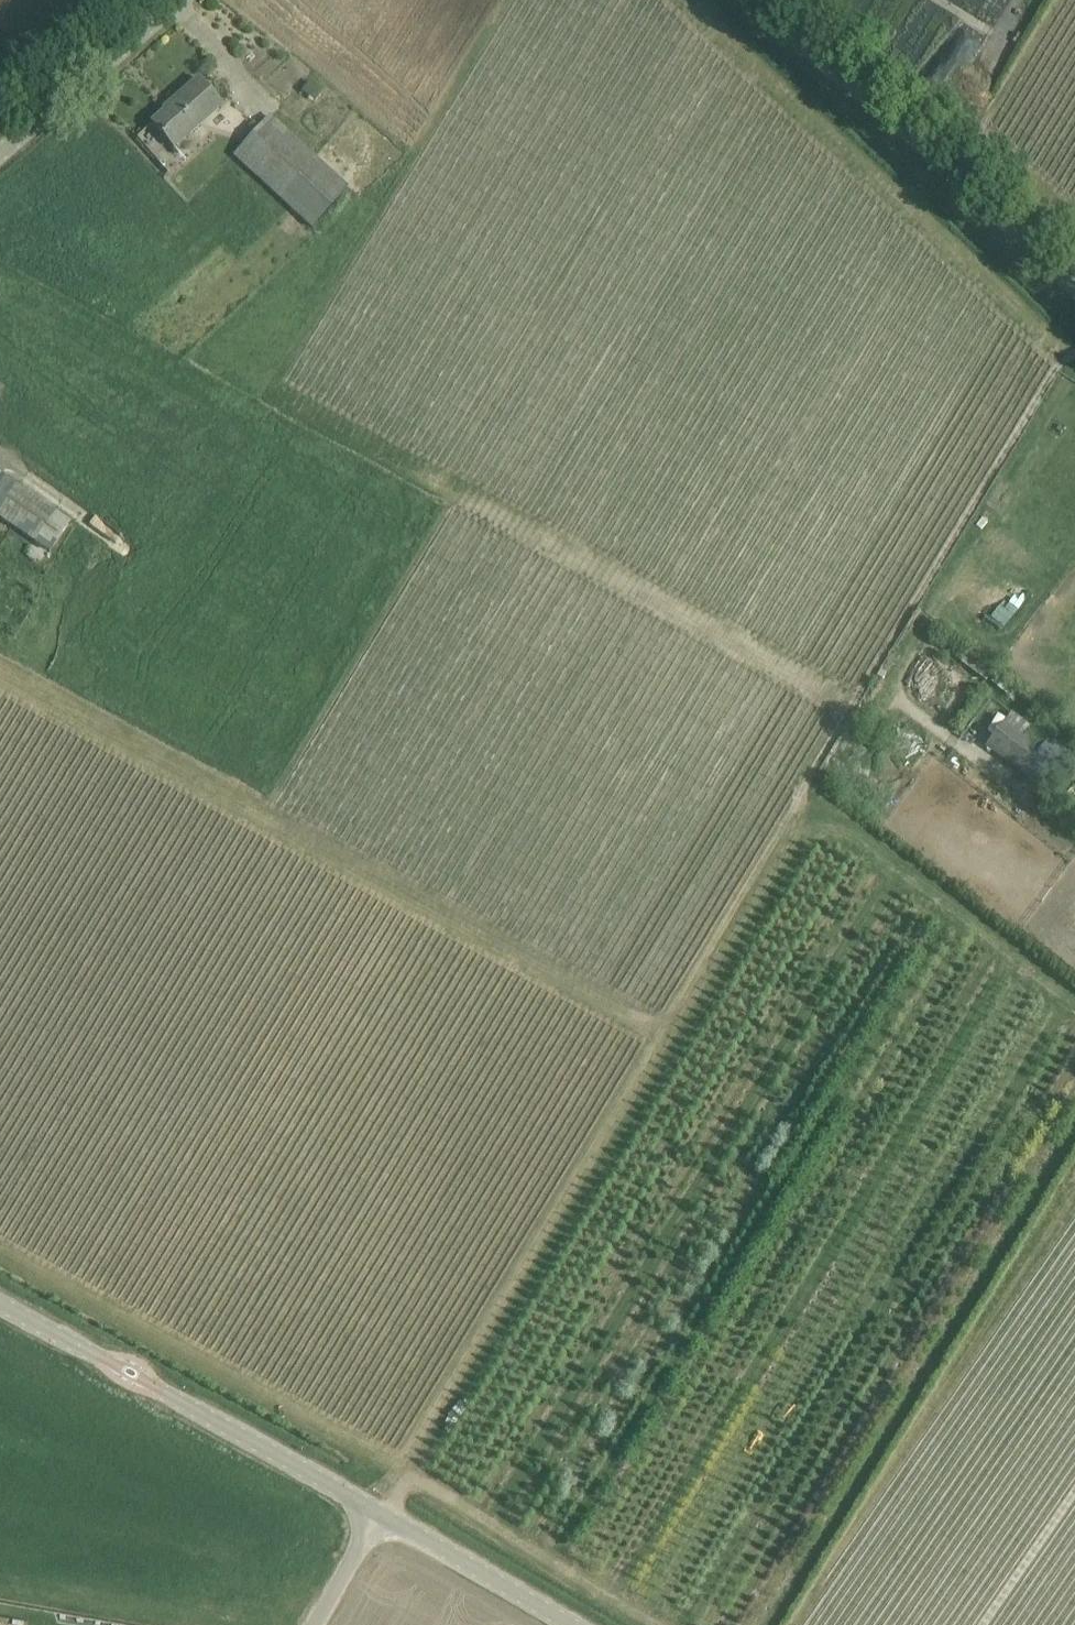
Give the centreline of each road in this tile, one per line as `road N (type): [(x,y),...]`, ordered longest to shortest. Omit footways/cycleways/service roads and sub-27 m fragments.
road 1 (unclassified): [(382,1515),(0,1310)]
road 2 (unclassified): [(1074,284),(774,0)]
road 3 (tertiary): [(0,156),(185,0)]
road 4 (unclassified): [(567,1624),(382,1515)]
road 5 (unclassified): [(319,1624),(382,1515)]

